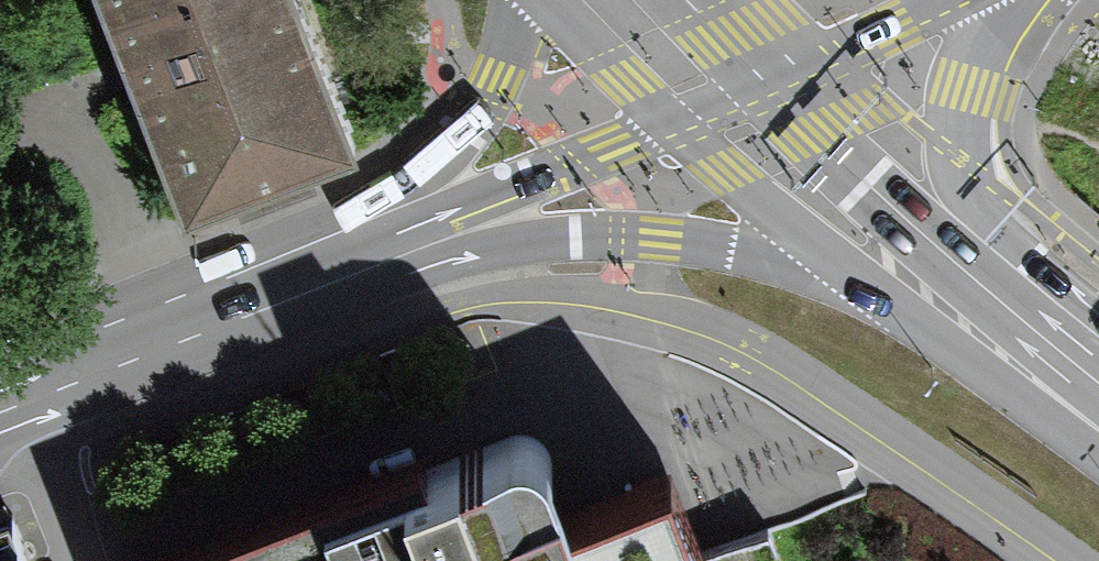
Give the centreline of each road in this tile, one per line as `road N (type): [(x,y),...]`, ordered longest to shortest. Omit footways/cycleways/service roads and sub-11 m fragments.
road 1 (primary): [(183,318),(351,291),(496,246),(559,237),(736,253),(852,278)]
road 2 (primary): [(183,318),(670,121)]
road 3 (primary): [(183,318),(430,170),(470,131),(495,83),(510,0)]
road 4 (primary): [(1098,389),(764,78)]
road 5 (primary): [(1098,366),(1028,263),(965,197),(955,163),(961,91),(1015,0)]
road 6 (primary): [(852,278),(1098,429)]
road 7 (primary): [(670,121),(852,278)]
road 8 (primary): [(0,396),(183,318)]
road 9 (primary): [(764,78),(921,0)]
road 10 (primary): [(544,0),(670,121)]

